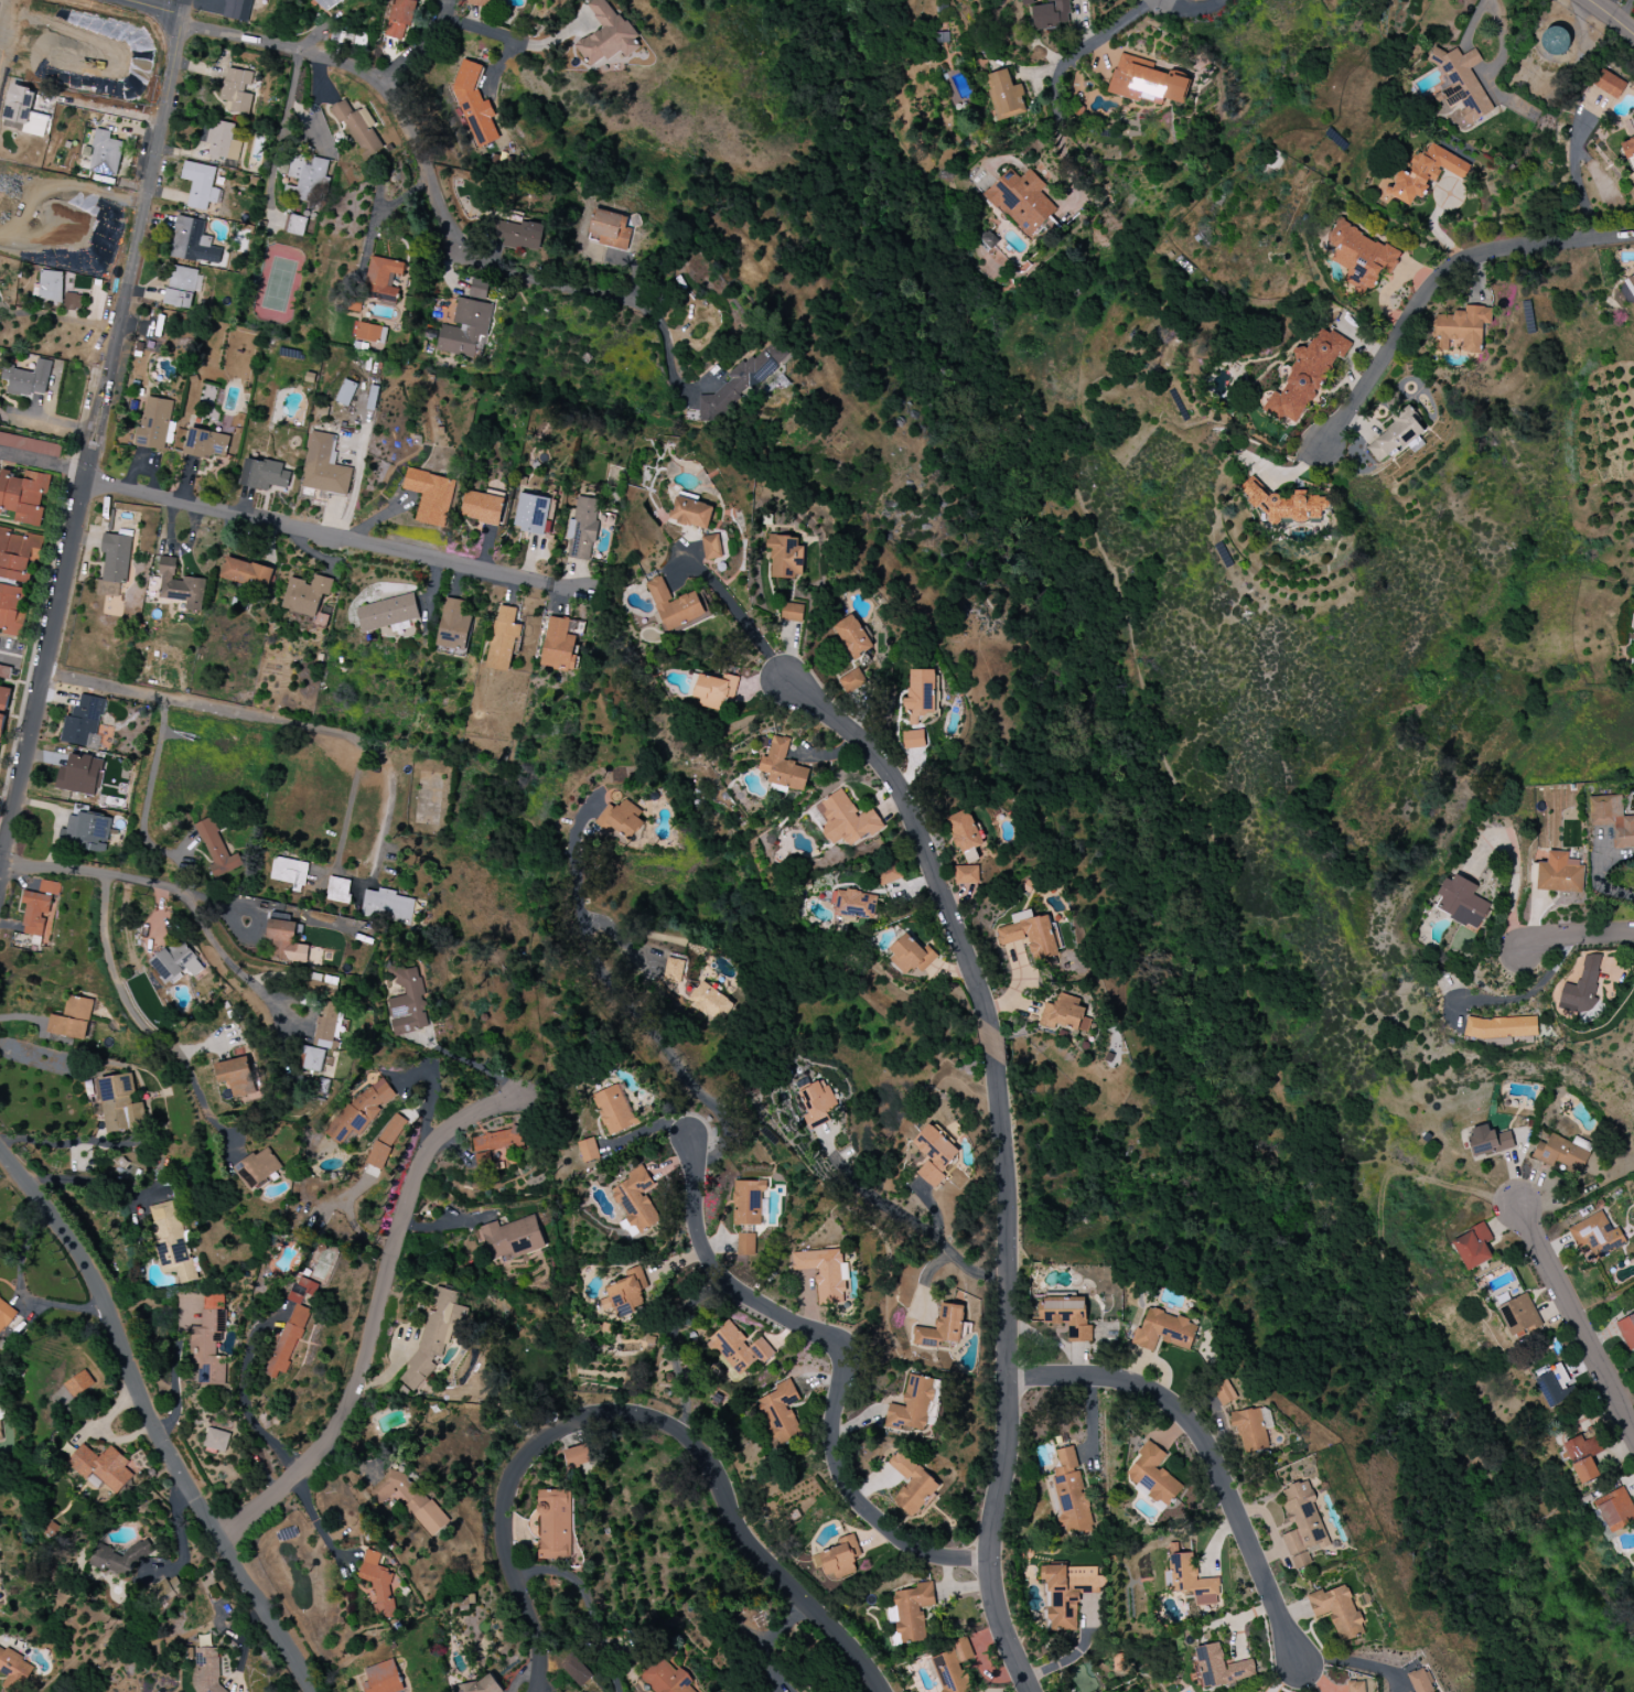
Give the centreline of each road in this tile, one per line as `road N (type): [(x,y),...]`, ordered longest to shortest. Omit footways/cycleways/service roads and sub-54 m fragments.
road 1 (residential): [(788,685),(883,762),(907,802),(987,1015),(1008,1279),(1009,1425),(991,1560),(996,1602),(1030,1691)]
road 2 (residential): [(190,0),(1,872)]
road 3 (residential): [(537,1691),(541,1641),(510,1572),(503,1524),(510,1489),(529,1457),(563,1430),(609,1416),(671,1429),(703,1453),(756,1555),(828,1625),(880,1691)]
road 4 (residential): [(0,1157),(93,1280),(159,1440),(316,1691)]
road 5 (residential): [(185,22),(356,65),(412,128),(452,237),(477,258),(627,298)]
road 6 (residential): [(217,1534),(299,1472),(341,1414),(422,1155),(466,1116),(516,1101)]
road 7 (residential): [(578,591),(87,478)]
road 8 (residential): [(1008,1377),(1112,1378),(1164,1399),(1194,1427),(1302,1666)]
road 9 (residential): [(1325,449),(1455,262),(1633,233)]
road 10 (residential): [(108,873),(109,963),(133,1017),(179,1055),(240,1157)]
road 11 (residential): [(43,672),(361,742)]
road 12 (residential): [(248,905),(101,872),(1,872)]
road 13 (residential): [(1520,1207),(1633,1430)]
road 14 (residential): [(1008,1279),(967,1263),(846,1171)]
road 15 (residential): [(165,697),(143,821),(150,844),(176,858)]

